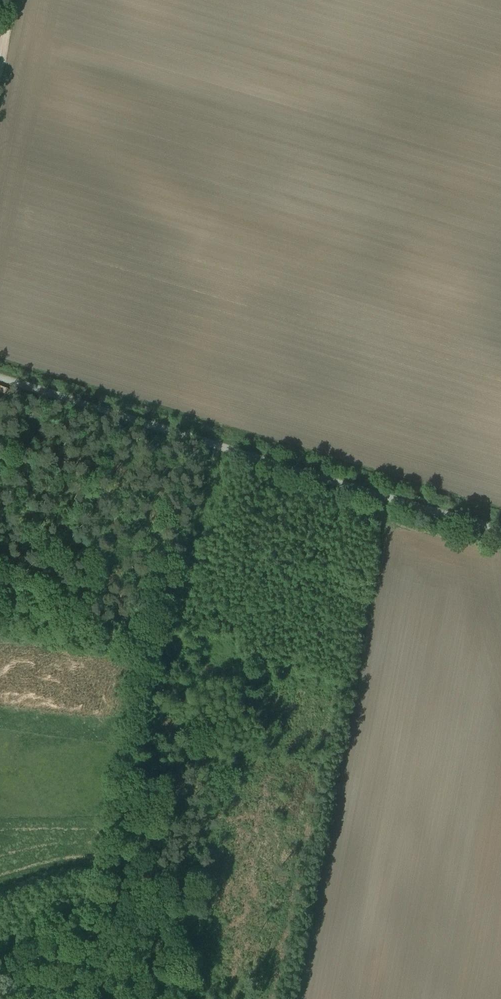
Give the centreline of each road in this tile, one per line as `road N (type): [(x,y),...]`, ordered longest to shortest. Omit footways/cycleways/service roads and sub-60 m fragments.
road 1 (unclassified): [(500,530),(0,380)]

